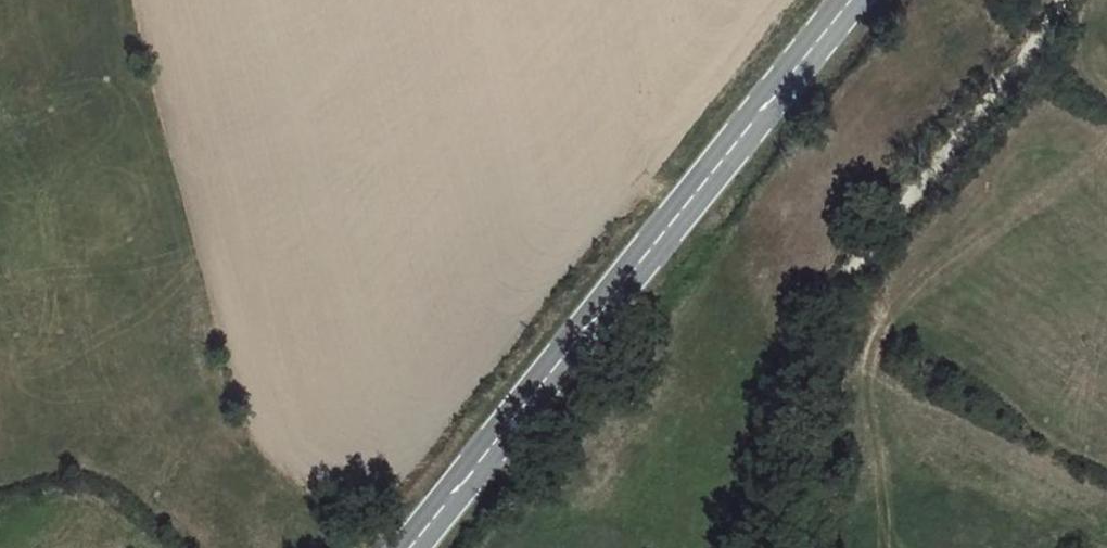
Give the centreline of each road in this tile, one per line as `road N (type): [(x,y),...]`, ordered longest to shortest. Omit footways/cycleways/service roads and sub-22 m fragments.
road 1 (primary): [(413,547),(854,0)]

